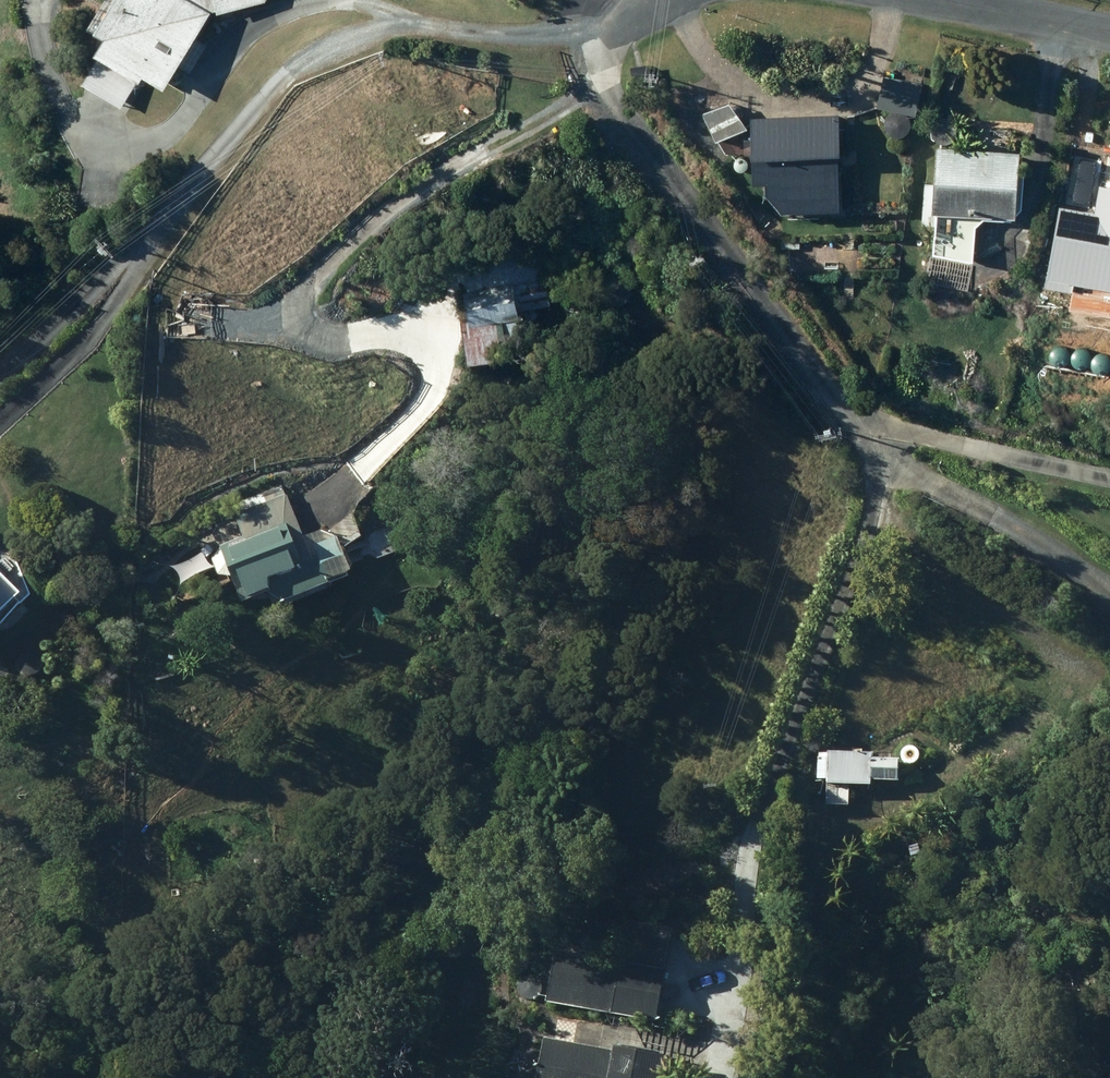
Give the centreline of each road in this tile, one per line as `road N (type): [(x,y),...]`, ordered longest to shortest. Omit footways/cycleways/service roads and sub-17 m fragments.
road 1 (residential): [(949,0),(1109,32)]

